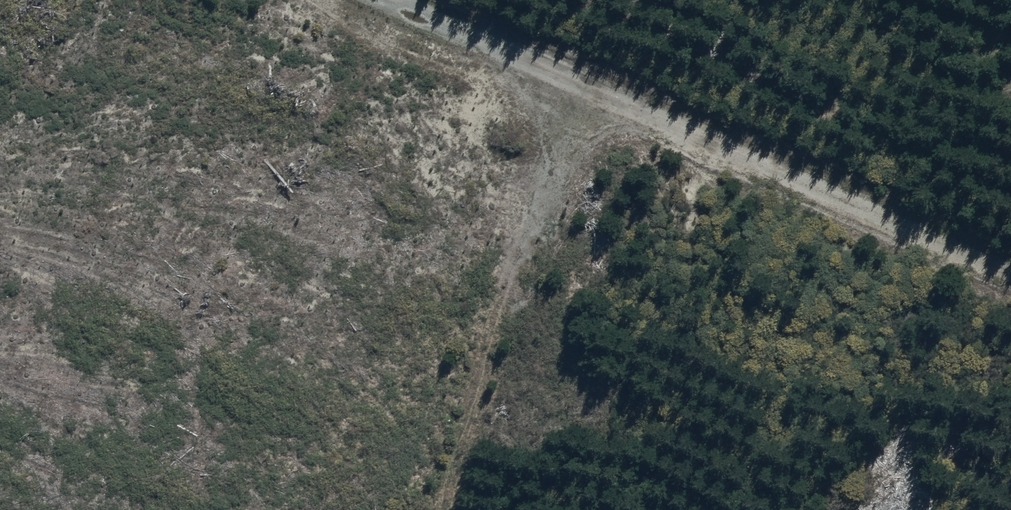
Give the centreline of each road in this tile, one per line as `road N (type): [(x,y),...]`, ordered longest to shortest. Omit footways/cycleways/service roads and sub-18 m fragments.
road 1 (track): [(1010,281),(526,102),(290,0)]
road 2 (track): [(568,118),(441,509)]

